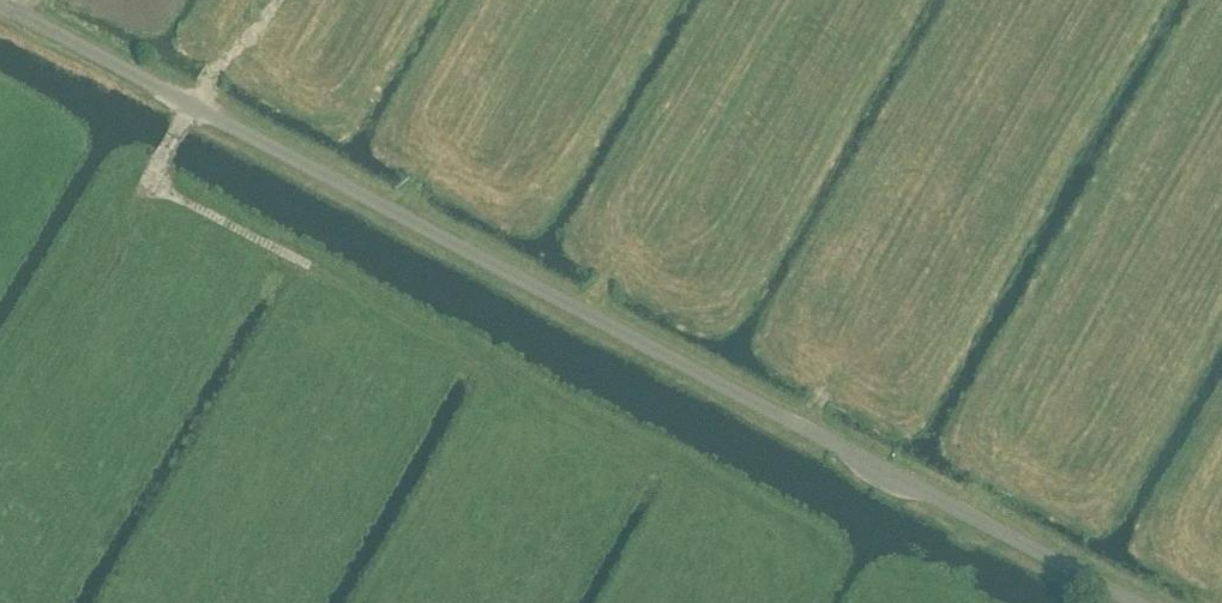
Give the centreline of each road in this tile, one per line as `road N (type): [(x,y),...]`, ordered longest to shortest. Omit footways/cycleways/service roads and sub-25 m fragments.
road 1 (unclassified): [(1136,602),(0,4)]
road 2 (track): [(150,183),(689,473)]
road 3 (track): [(0,429),(186,120),(277,0)]
road 4 (track): [(1055,357),(967,514)]

